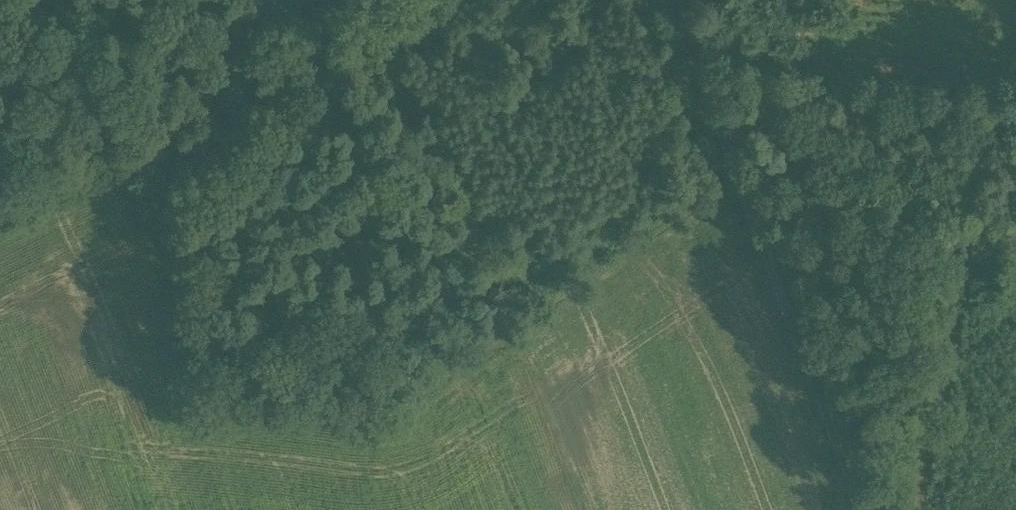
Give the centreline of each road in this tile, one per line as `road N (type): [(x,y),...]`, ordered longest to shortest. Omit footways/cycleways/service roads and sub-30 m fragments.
road 1 (unclassified): [(865,509),(675,0)]

